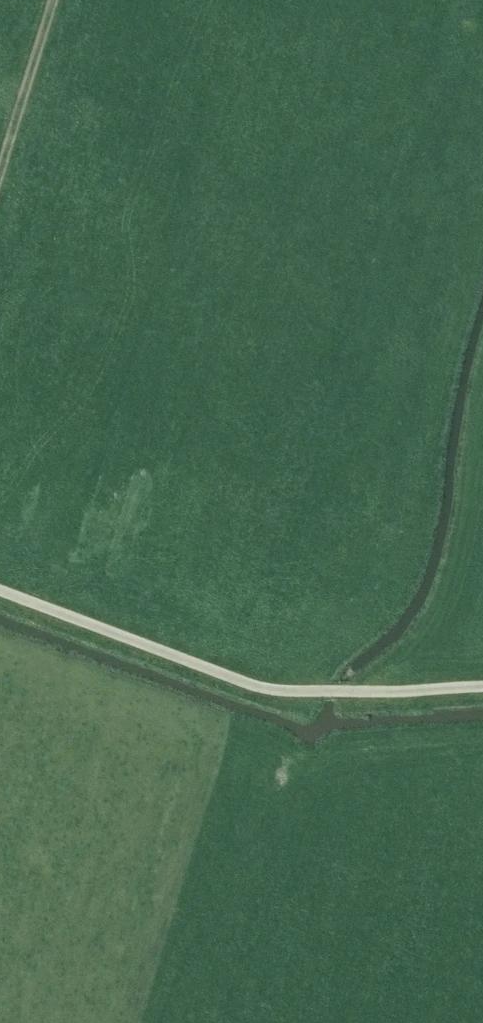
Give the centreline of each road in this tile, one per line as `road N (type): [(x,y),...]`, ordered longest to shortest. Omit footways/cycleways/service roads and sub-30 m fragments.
road 1 (track): [(482,688),(271,689),(0,590)]
road 2 (track): [(0,170),(54,0)]

